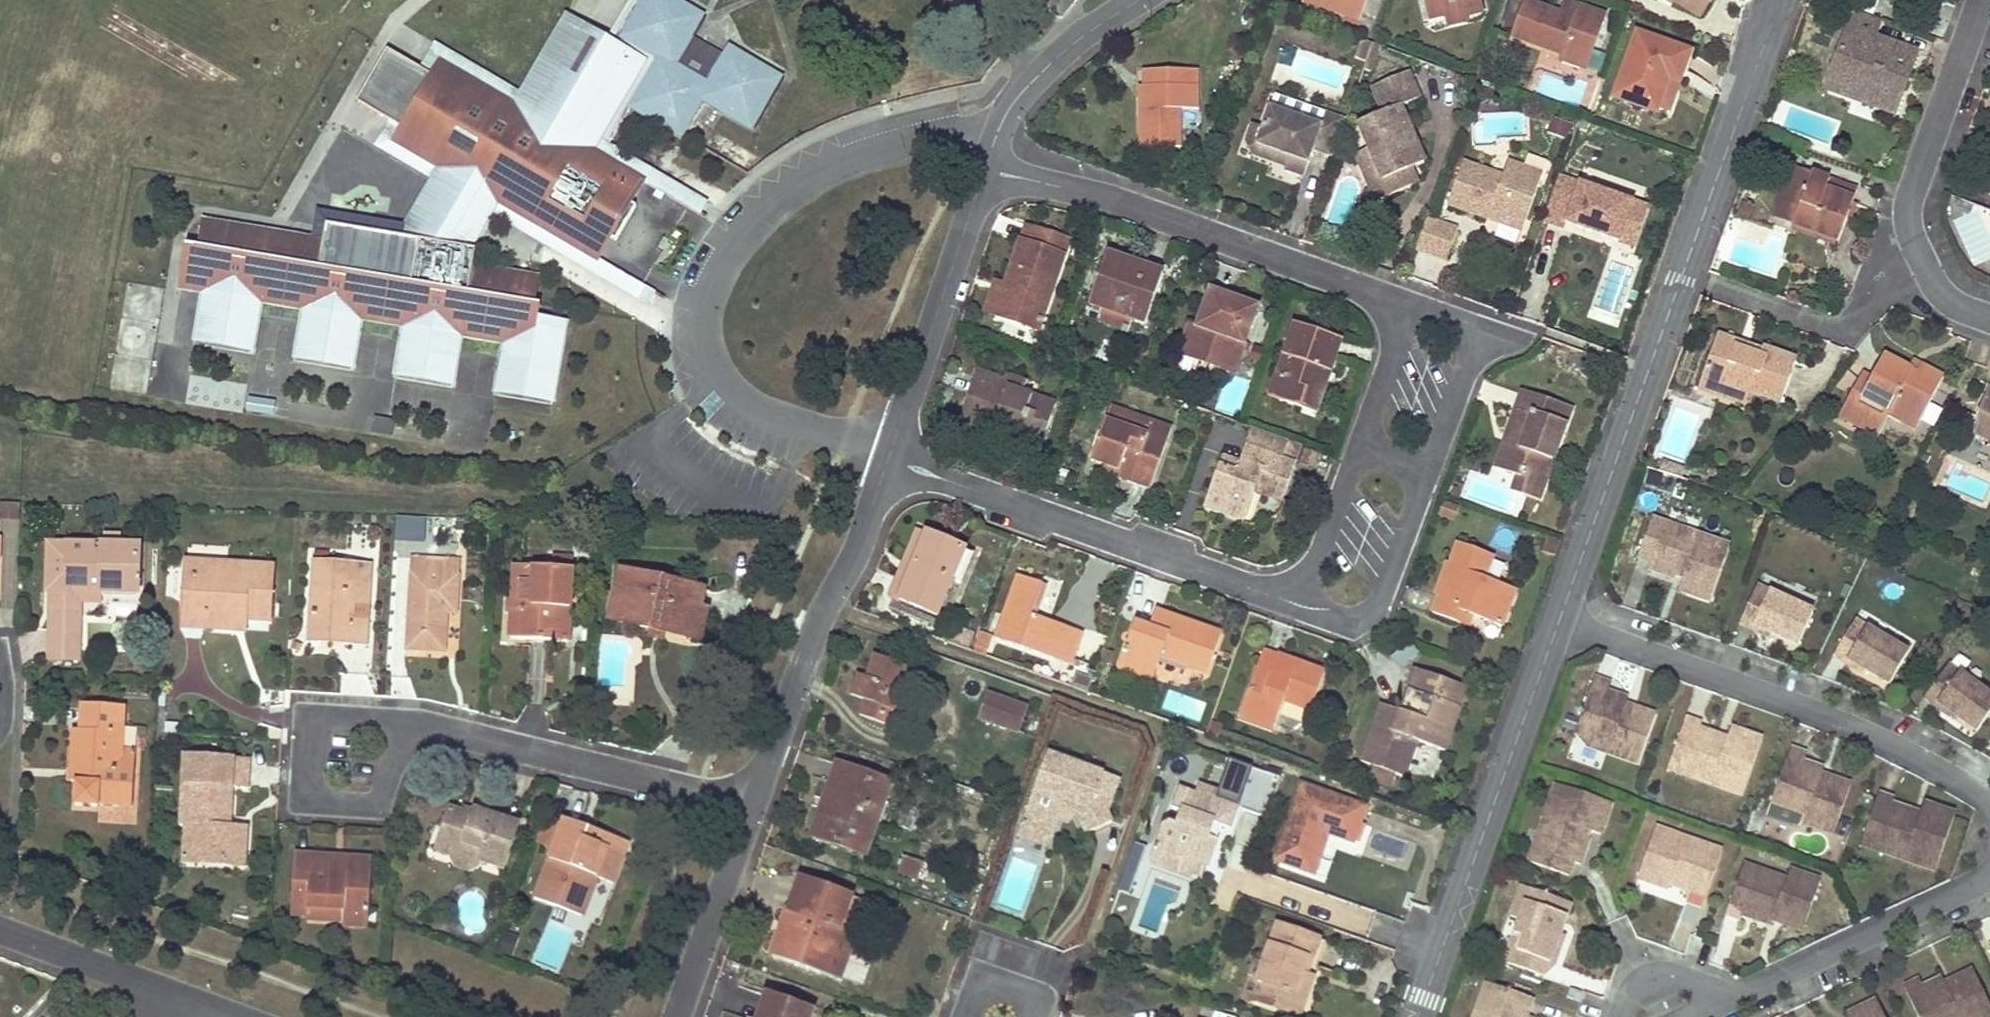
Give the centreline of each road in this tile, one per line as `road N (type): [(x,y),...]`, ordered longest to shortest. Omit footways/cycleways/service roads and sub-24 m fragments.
road 1 (tertiary): [(1775,15),(1558,625)]
road 2 (residential): [(992,145),(940,137),(823,175),(747,230),(709,295),(711,367),(735,397),(888,458)]
road 3 (residential): [(1558,625),(1864,733),(1989,805)]
road 4 (residential): [(984,170),(1112,202),(1408,308)]
road 5 (residential): [(1301,607),(888,458)]
road 6 (tertiary): [(1558,625),(1417,1016)]
road 7 (residential): [(888,458),(751,804)]
road 8 (residential): [(1989,319),(1941,293),(1911,239),(1907,215),(1981,0)]
road 9 (residential): [(751,804),(405,724)]
road 10 (residential): [(984,170),(888,458)]
road 11 (residential): [(1989,869),(1727,998)]
road 12 (track): [(419,0),(395,20),(282,214)]
road 13 (residential): [(405,724),(335,717),(309,744),(307,781),(324,801),(370,803),(392,775)]
road 14 (residential): [(1430,473),(1481,334),(1408,308)]
road 15 (residential): [(1301,607),(1350,619),(1378,608),(1430,473)]
road 16 (residential): [(751,804),(677,1016)]
road 17 (residential): [(1139,0),(1045,69),(992,145)]
road 18 (residential): [(169,995),(0,931)]
road 19 (residential): [(1358,447),(1301,607)]
road 20 (residential): [(1408,308),(1358,447)]
road 21 (residential): [(1727,998),(1669,977),(1642,985),(1620,1016)]

